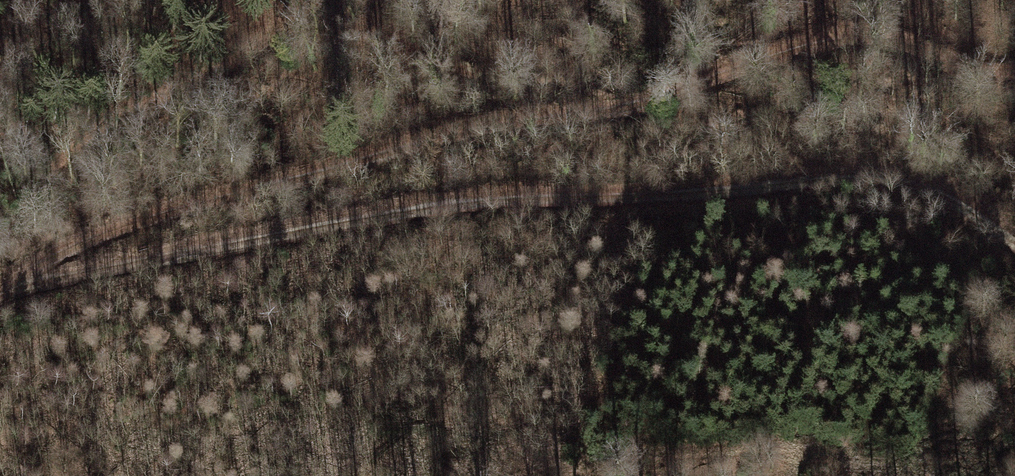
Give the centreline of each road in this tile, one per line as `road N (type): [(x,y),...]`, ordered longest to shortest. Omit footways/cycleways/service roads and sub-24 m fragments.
road 1 (track): [(0,290),(102,227),(508,118),(630,108),(823,39),(873,36),(1014,73)]
road 2 (track): [(0,296),(100,269),(515,199),(884,179),(937,190),(1014,237)]
road 3 (track): [(557,475),(775,447),(900,475)]

